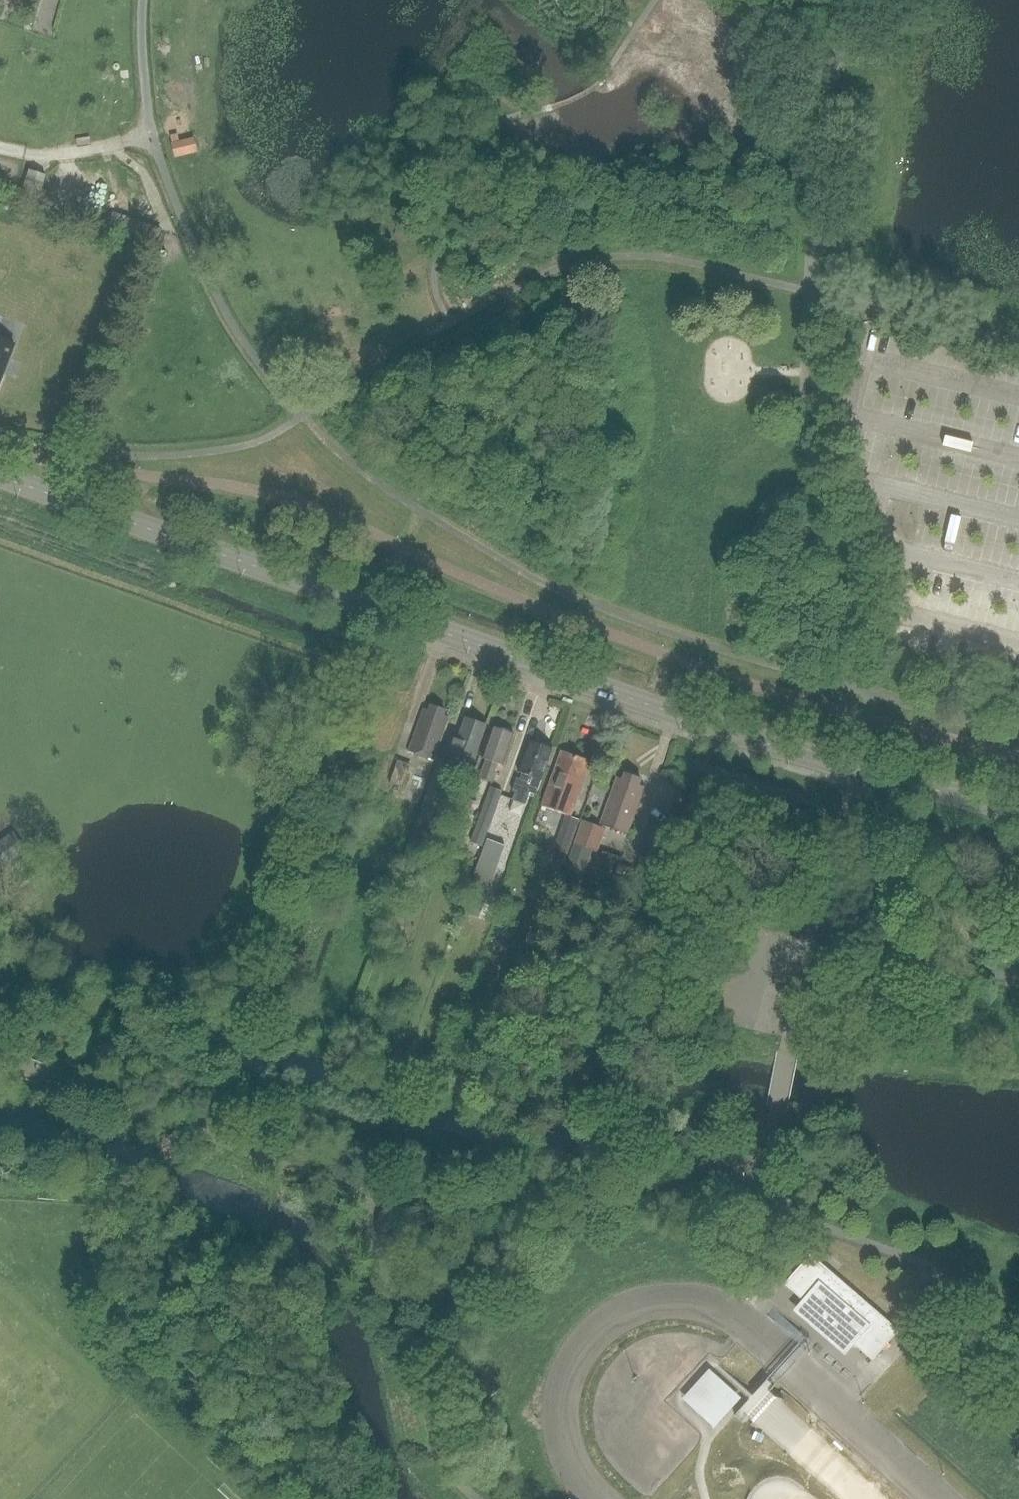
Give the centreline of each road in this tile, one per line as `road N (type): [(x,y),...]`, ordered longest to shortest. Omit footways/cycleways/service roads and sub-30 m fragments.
road 1 (tertiary): [(0,477),(613,693),(857,772),(1018,813)]

